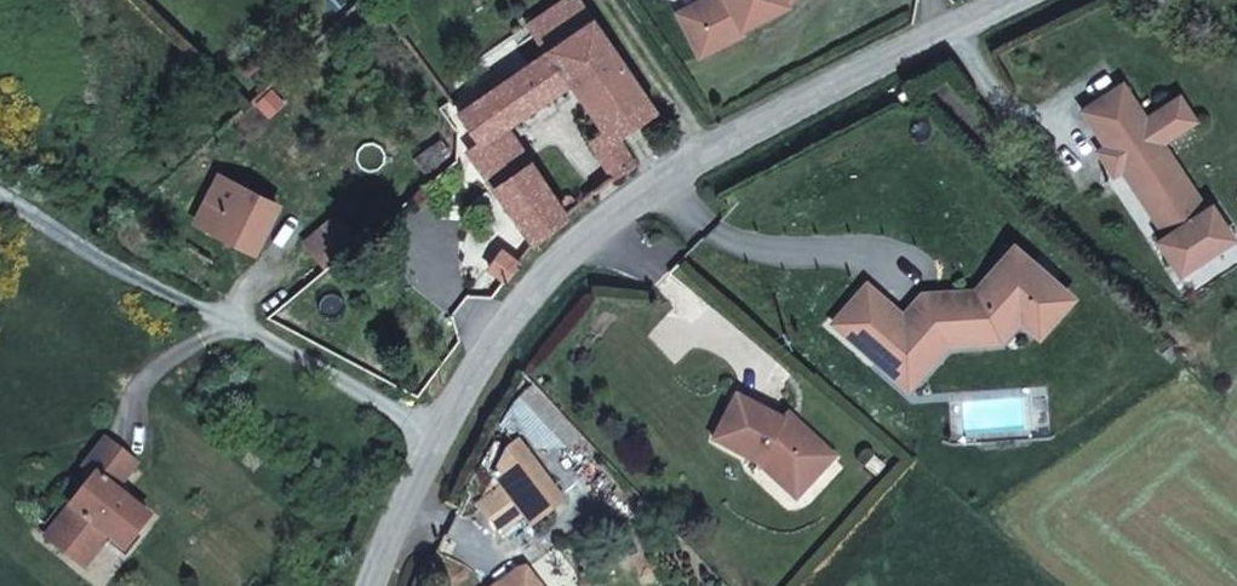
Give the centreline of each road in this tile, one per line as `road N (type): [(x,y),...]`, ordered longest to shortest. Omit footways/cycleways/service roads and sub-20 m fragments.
road 1 (unclassified): [(370,585),(434,437),(545,288),(714,169),(1019,0)]
road 2 (track): [(434,437),(0,190)]

